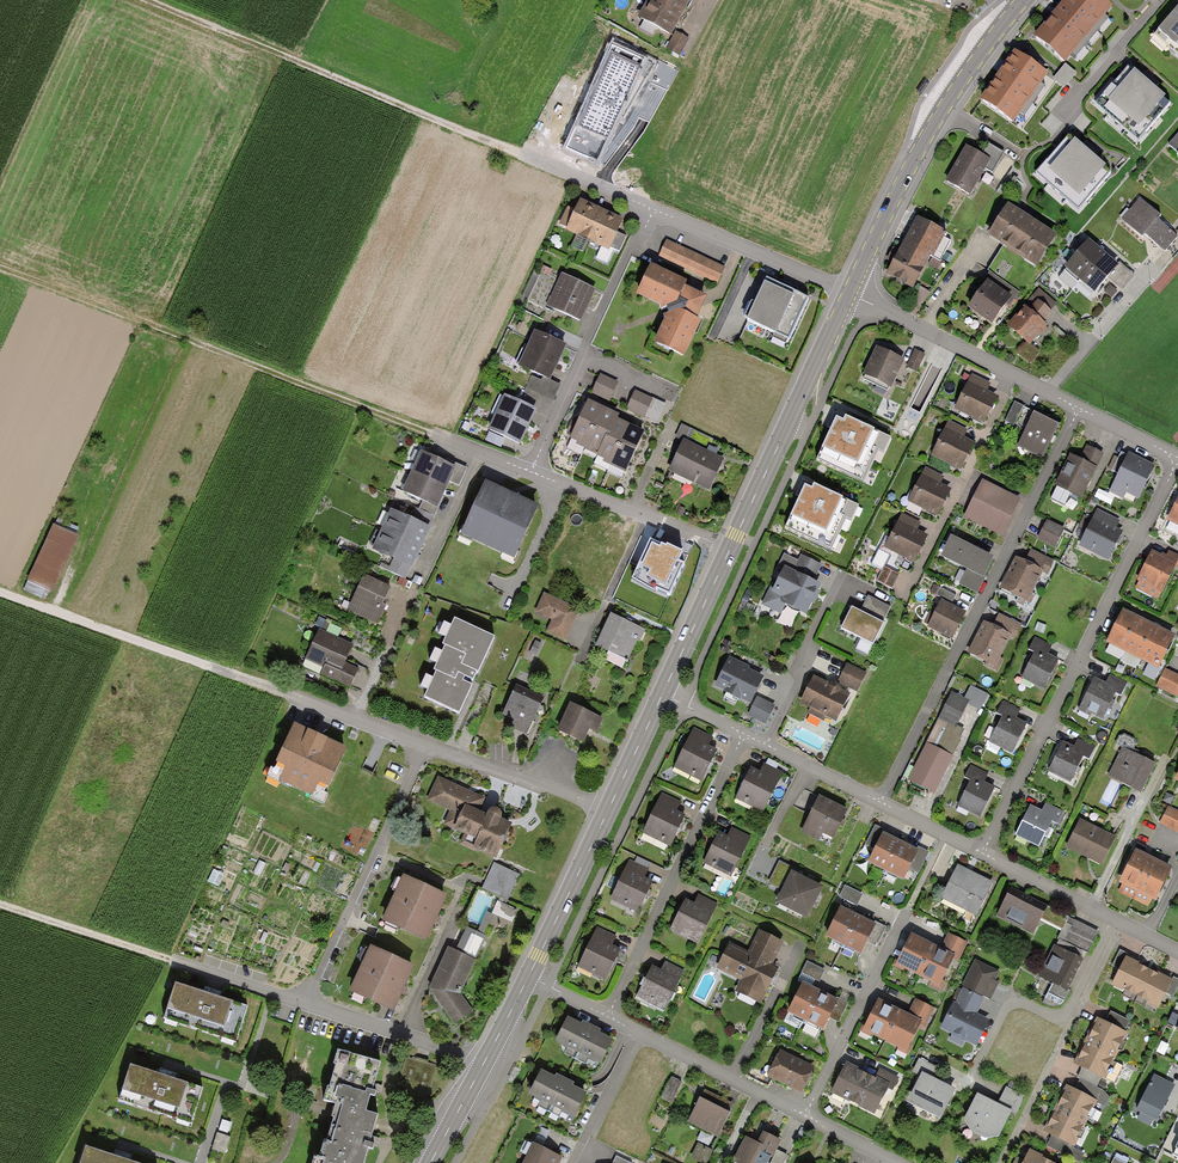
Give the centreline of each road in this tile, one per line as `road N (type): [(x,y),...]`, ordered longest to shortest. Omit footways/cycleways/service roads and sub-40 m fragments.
road 1 (track): [(435,439),(0,274)]
road 2 (track): [(569,173),(152,0)]
road 3 (residential): [(1177,457),(983,853)]
road 4 (residential): [(1079,409),(882,802)]
road 5 (secondary): [(850,292),(929,130),(1015,9)]
road 6 (residential): [(608,1016),(744,733)]
road 7 (residential): [(653,210),(532,473)]
road 8 (residential): [(427,743),(311,1002)]
road 9 (secondary): [(850,292),(730,549)]
road 10 (residential): [(1004,1162),(1121,922)]
road 11 (residential): [(1079,409),(850,292)]
road 12 (track): [(219,666),(0,592)]
road 13 (residential): [(805,1114),(909,910)]
road 14 (residential): [(427,743),(219,666)]
road 15 (residential): [(653,210),(850,292)]
road 16 (residential): [(730,549),(532,473)]
road 17 (residential): [(608,810),(427,743)]
road 18 (track): [(176,960),(0,904)]
road 19 (residential): [(485,1060),(311,1002)]
road 20 (secondary): [(608,810),(529,975)]
road 21 (residential): [(608,1016),(757,1090)]
road 22 (secondary): [(730,549),(663,693)]
road 23 (residential): [(1121,922),(983,853)]
road 24 (residential): [(882,802),(744,733)]
road 25 (residential): [(311,1002),(176,960)]
road 26 (secondary): [(663,693),(608,810)]

